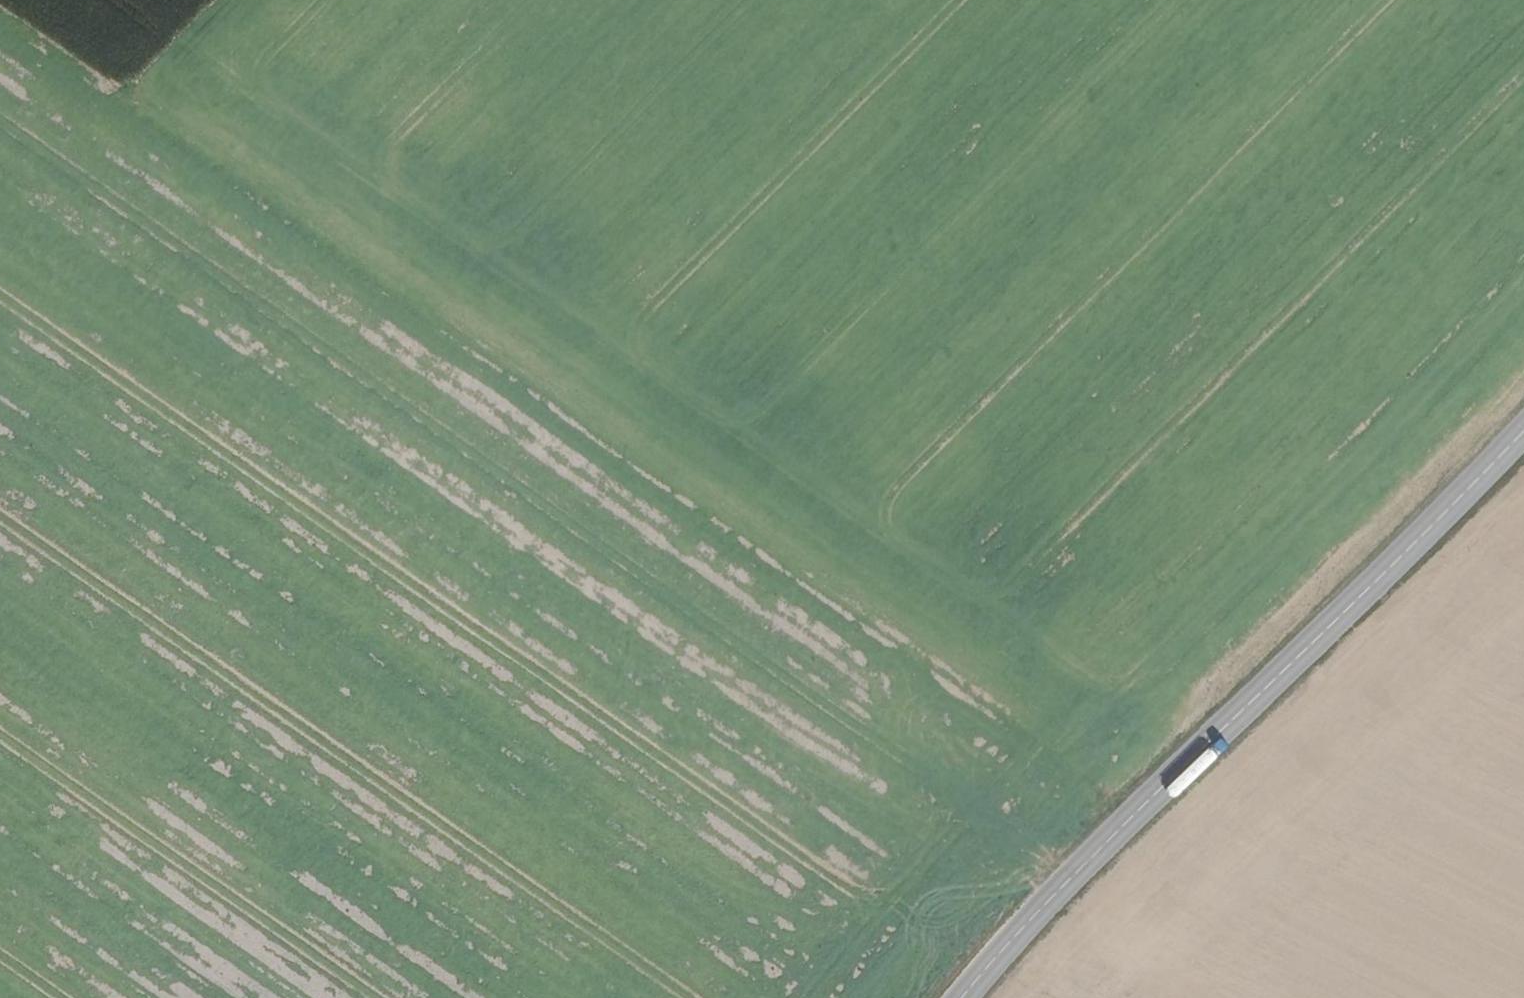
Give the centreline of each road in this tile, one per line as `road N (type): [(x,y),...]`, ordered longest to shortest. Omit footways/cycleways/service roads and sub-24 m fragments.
road 1 (secondary): [(964,997),(1523,431)]

